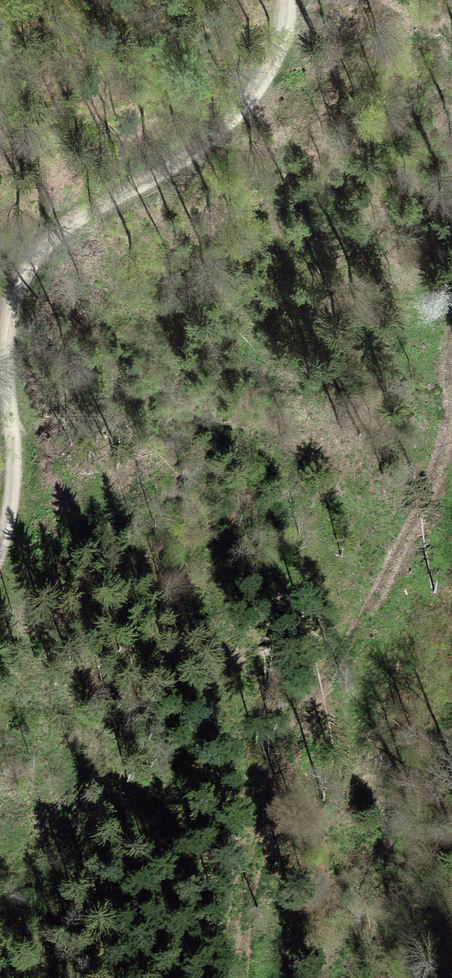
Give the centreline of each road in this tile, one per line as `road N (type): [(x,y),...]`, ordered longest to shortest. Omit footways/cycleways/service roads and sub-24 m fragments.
road 1 (track): [(292,0),(279,67),(220,134),(173,169),(51,232),(17,276),(5,322),(16,455),(0,570)]
road 2 (track): [(245,977),(275,787),(425,511),(451,429)]

